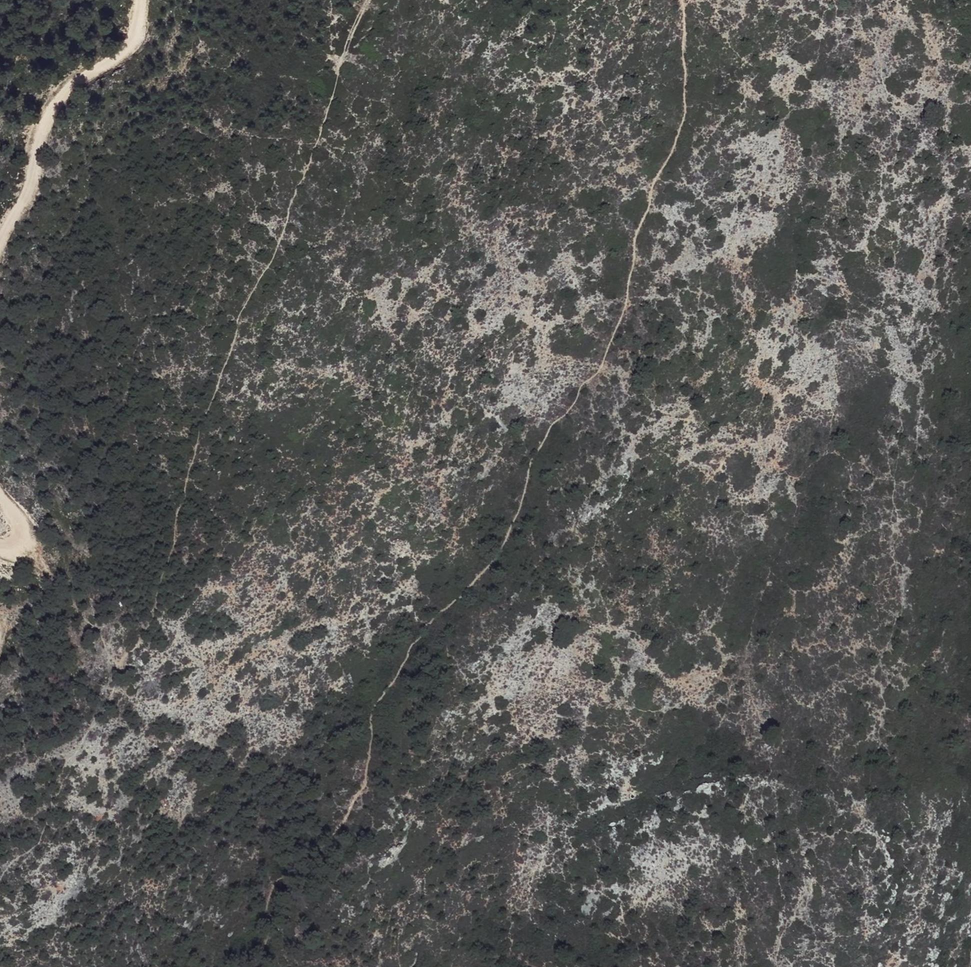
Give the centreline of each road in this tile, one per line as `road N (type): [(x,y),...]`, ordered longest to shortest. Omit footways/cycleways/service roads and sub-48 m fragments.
road 1 (track): [(0,245),(30,180),(43,127),(69,91),(138,36),(142,0)]

